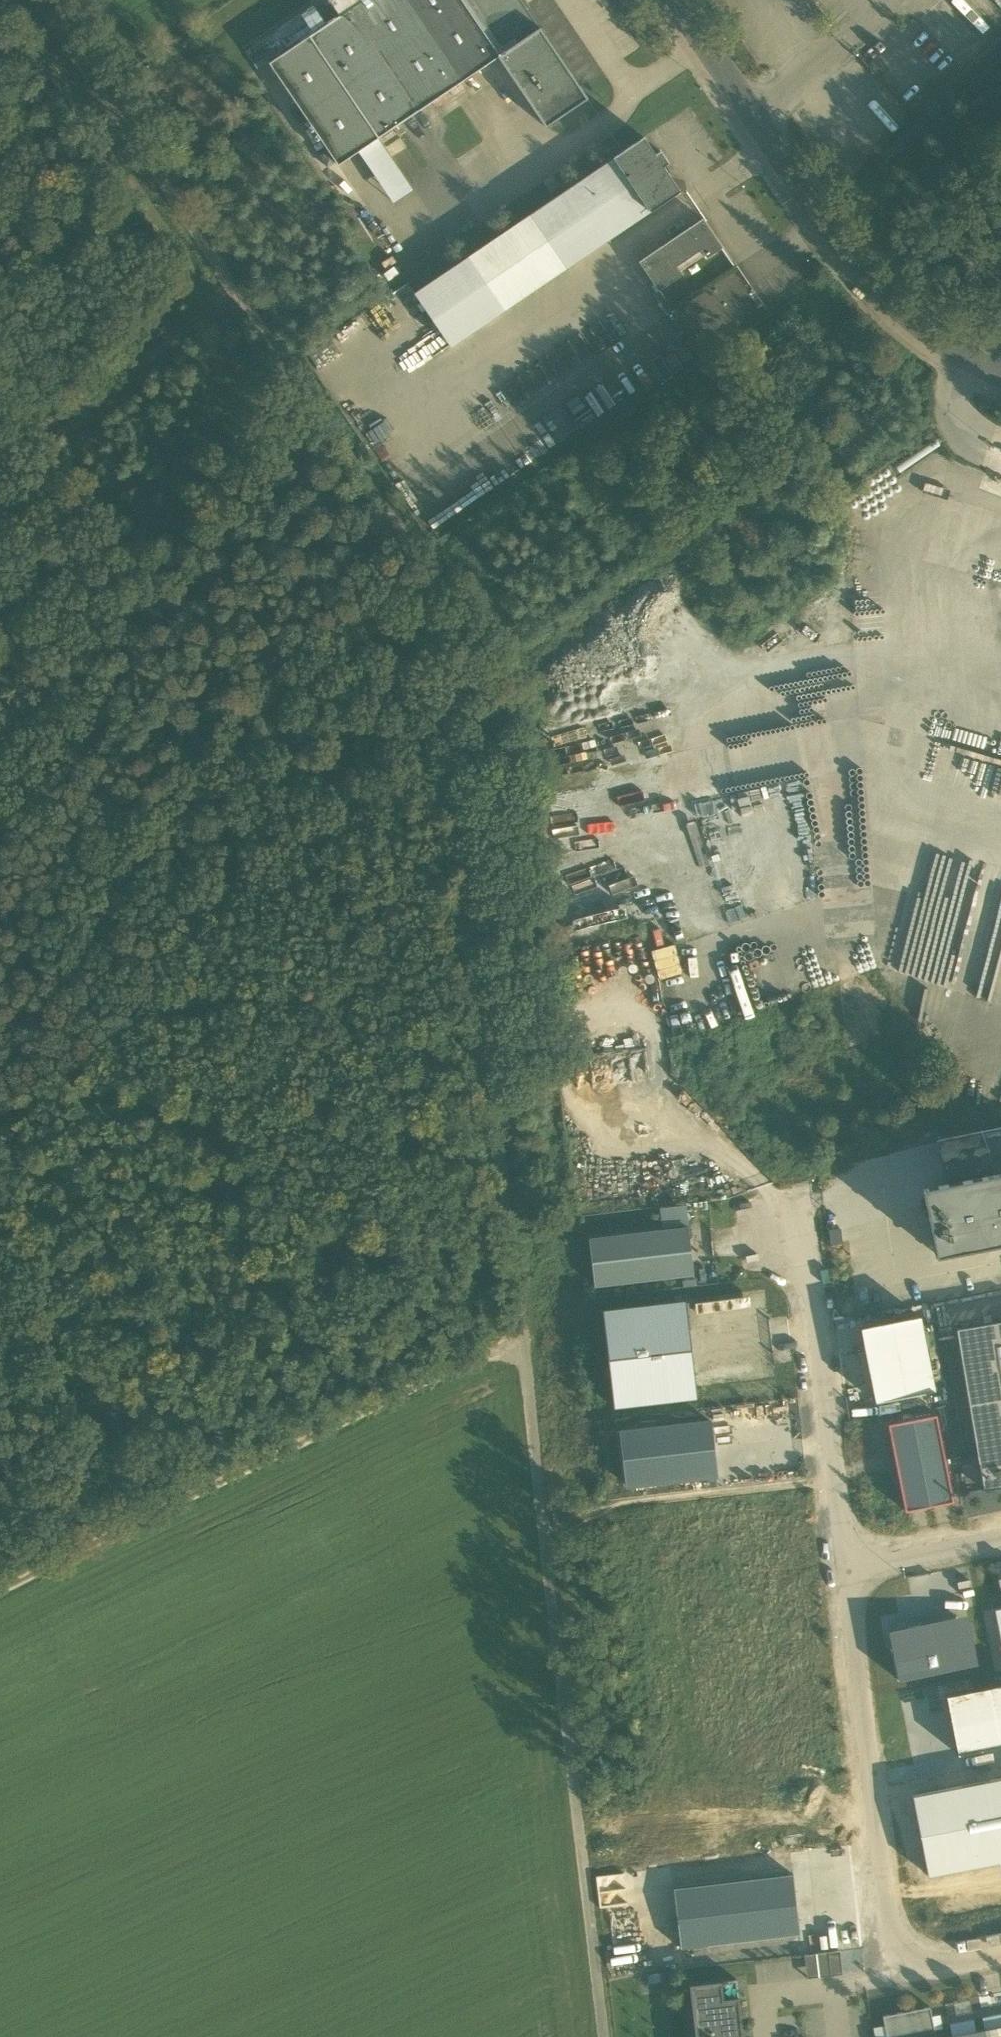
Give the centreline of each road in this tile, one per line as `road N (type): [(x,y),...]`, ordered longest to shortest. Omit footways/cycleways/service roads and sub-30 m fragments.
road 1 (track): [(38,0),(432,581),(519,1331)]
road 2 (track): [(519,1331),(604,2036)]
road 3 (track): [(0,1585),(519,1331)]
road 4 (residential): [(846,1564),(893,1973),(1000,1950)]
road 5 (residential): [(674,0),(866,280),(911,322),(1000,374)]
road 6 (residential): [(804,1218),(846,1564)]
road 7 (track): [(544,1533),(613,1504),(833,1480)]
road 8 (residential): [(846,1564),(1000,1535)]

